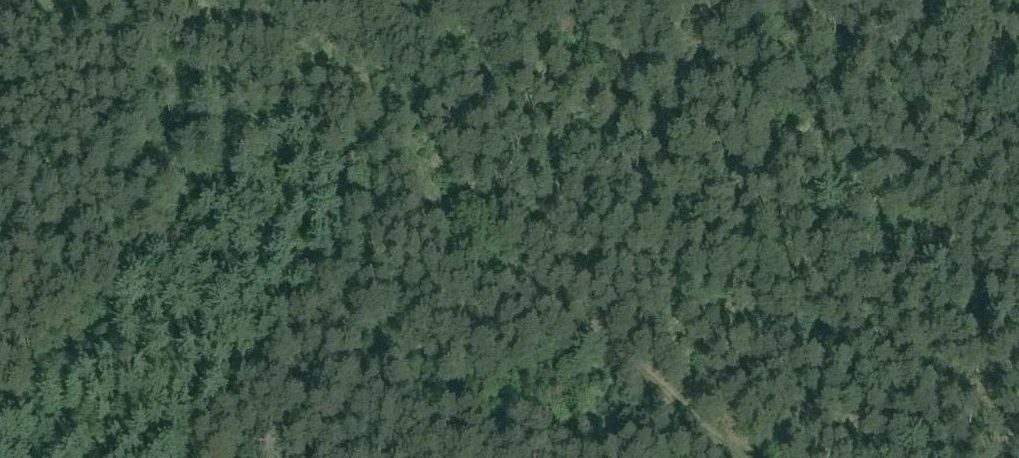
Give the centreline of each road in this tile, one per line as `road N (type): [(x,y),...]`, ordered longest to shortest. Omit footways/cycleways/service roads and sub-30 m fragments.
road 1 (track): [(758,457),(447,204),(357,251),(288,351),(170,457)]

